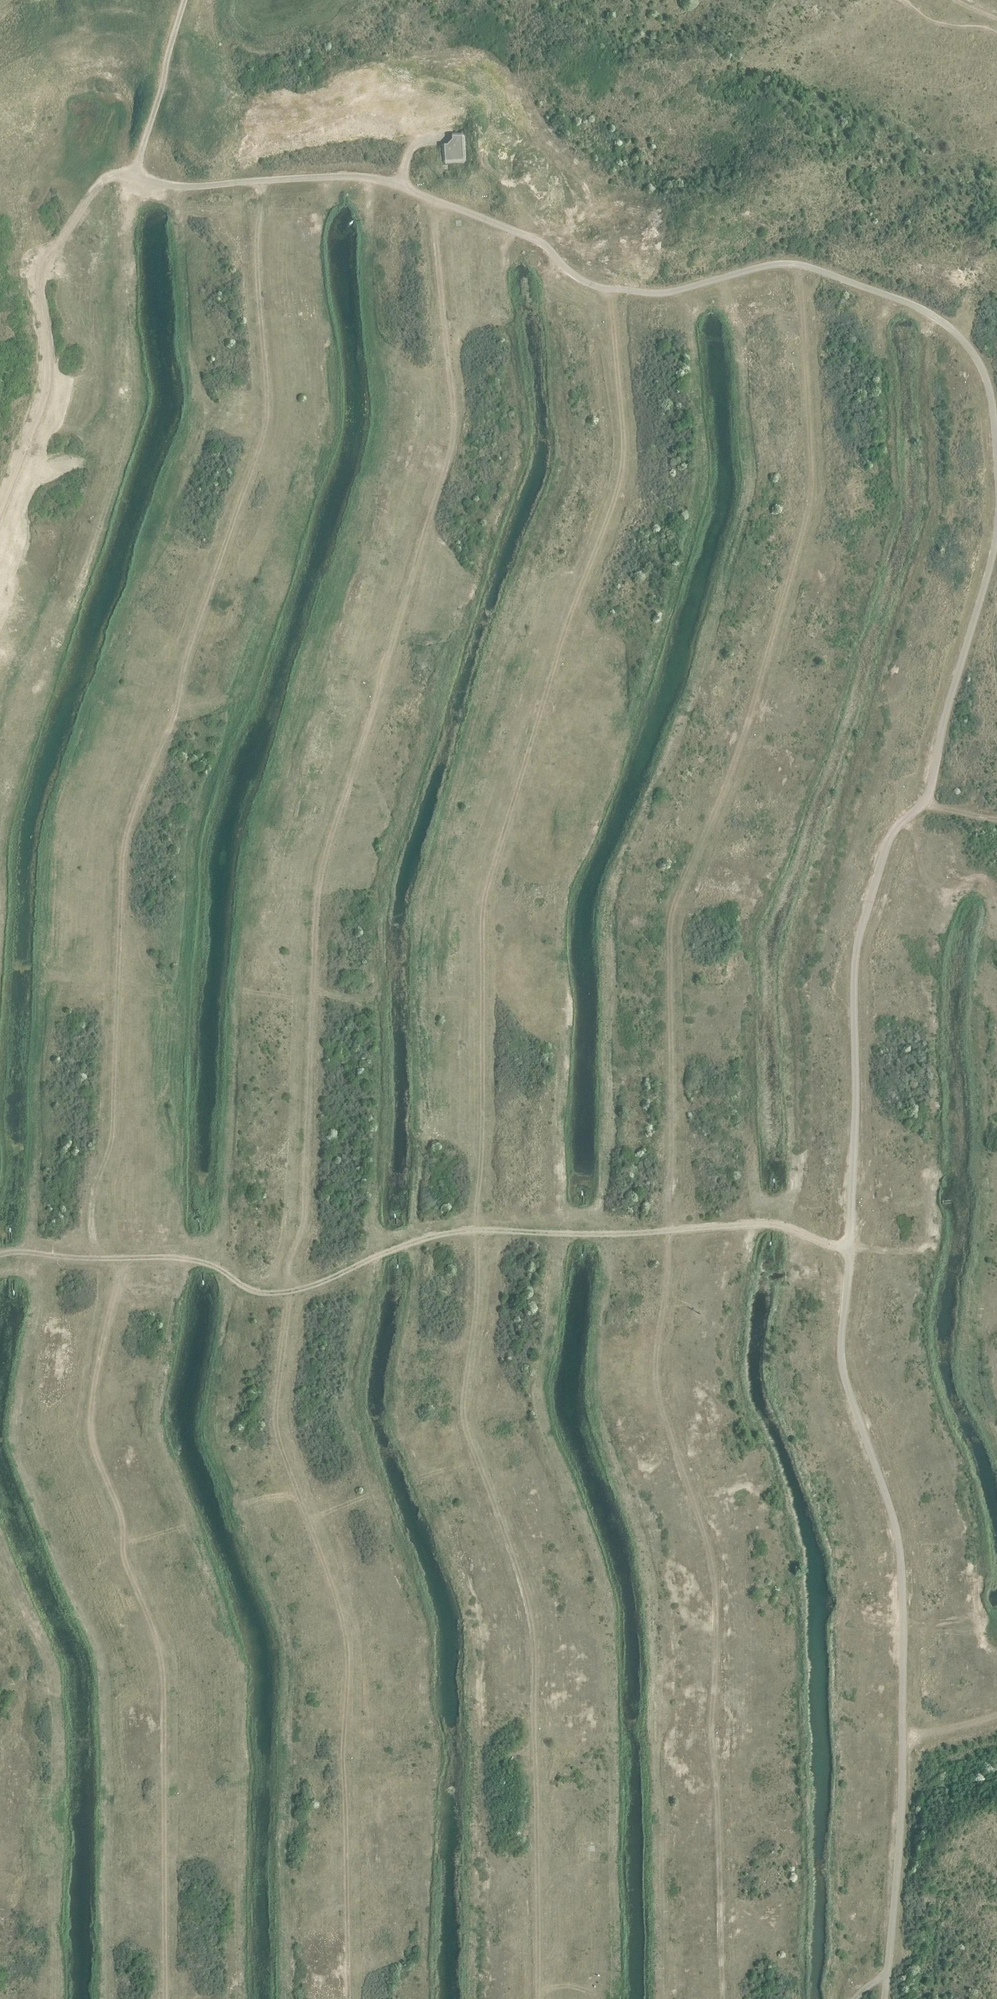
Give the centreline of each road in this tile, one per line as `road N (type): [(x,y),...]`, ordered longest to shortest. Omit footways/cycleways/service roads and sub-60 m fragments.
road 1 (track): [(167,1998),(163,1667),(126,1560),(124,1523),(94,1452),(99,1355),(115,1261),(99,1244),(93,1212),(112,1137),(124,847),(265,431),(257,277),(262,182)]
road 2 (track): [(351,1998),(344,1761),(351,1659),(276,1422),(277,1374),(305,1204),(318,885),(454,441),(435,200)]
road 3 (track): [(724,1998),(713,1572),(655,1394),(670,1257),(669,950),(672,918),(772,642),(809,509),(798,266)]
road 4 (unclassified): [(885,1998),(906,1755),(895,1537),(840,1341),(854,1159),(853,980),(888,843),(929,803),(996,529)]
road 5 (unclassified): [(996,415),(978,360),(952,322),(809,267),(776,264),(664,293),(612,289),(571,273),(535,240),(377,179),(169,187),(134,177),(189,0)]
road 6 (track): [(477,1233),(485,925),(494,870),(623,466),(609,289)]
road 7 (track): [(0,1258),(207,1262),(251,1291),(271,1294),(449,1234),(769,1223),(848,1252)]
road 8 (track): [(477,1233),(469,1408),(479,1466),(528,1603),(535,1653),(540,1998)]
road 9 (track): [(133,171),(108,175),(45,271),(47,380),(0,510)]
road 10 (track): [(996,898),(931,880),(925,867),(929,803)]

